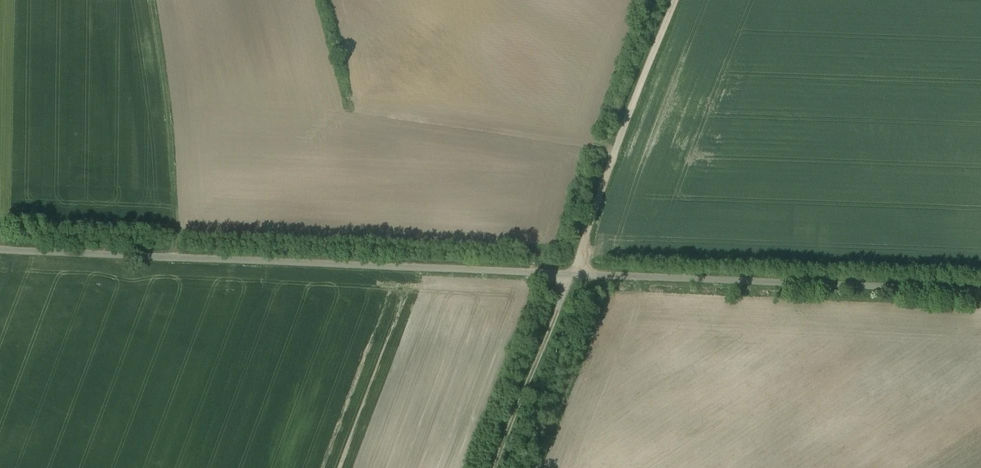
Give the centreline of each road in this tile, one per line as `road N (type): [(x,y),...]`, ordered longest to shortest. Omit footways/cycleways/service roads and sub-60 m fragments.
road 1 (unclassified): [(980,293),(0,251)]
road 2 (track): [(673,0),(496,467)]
road 3 (track): [(150,0),(165,93),(173,259)]

